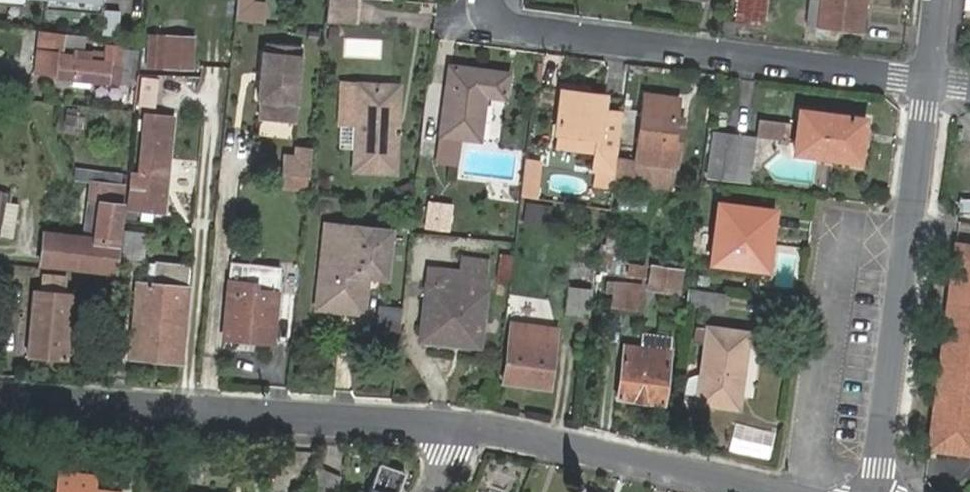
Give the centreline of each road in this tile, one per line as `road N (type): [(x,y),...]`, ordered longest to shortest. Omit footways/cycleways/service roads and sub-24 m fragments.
road 1 (residential): [(463,429),(0,399)]
road 2 (residential): [(929,78),(507,28),(493,18),(490,0)]
road 3 (residential): [(929,78),(871,491)]
road 4 (residential): [(784,491),(463,429)]

